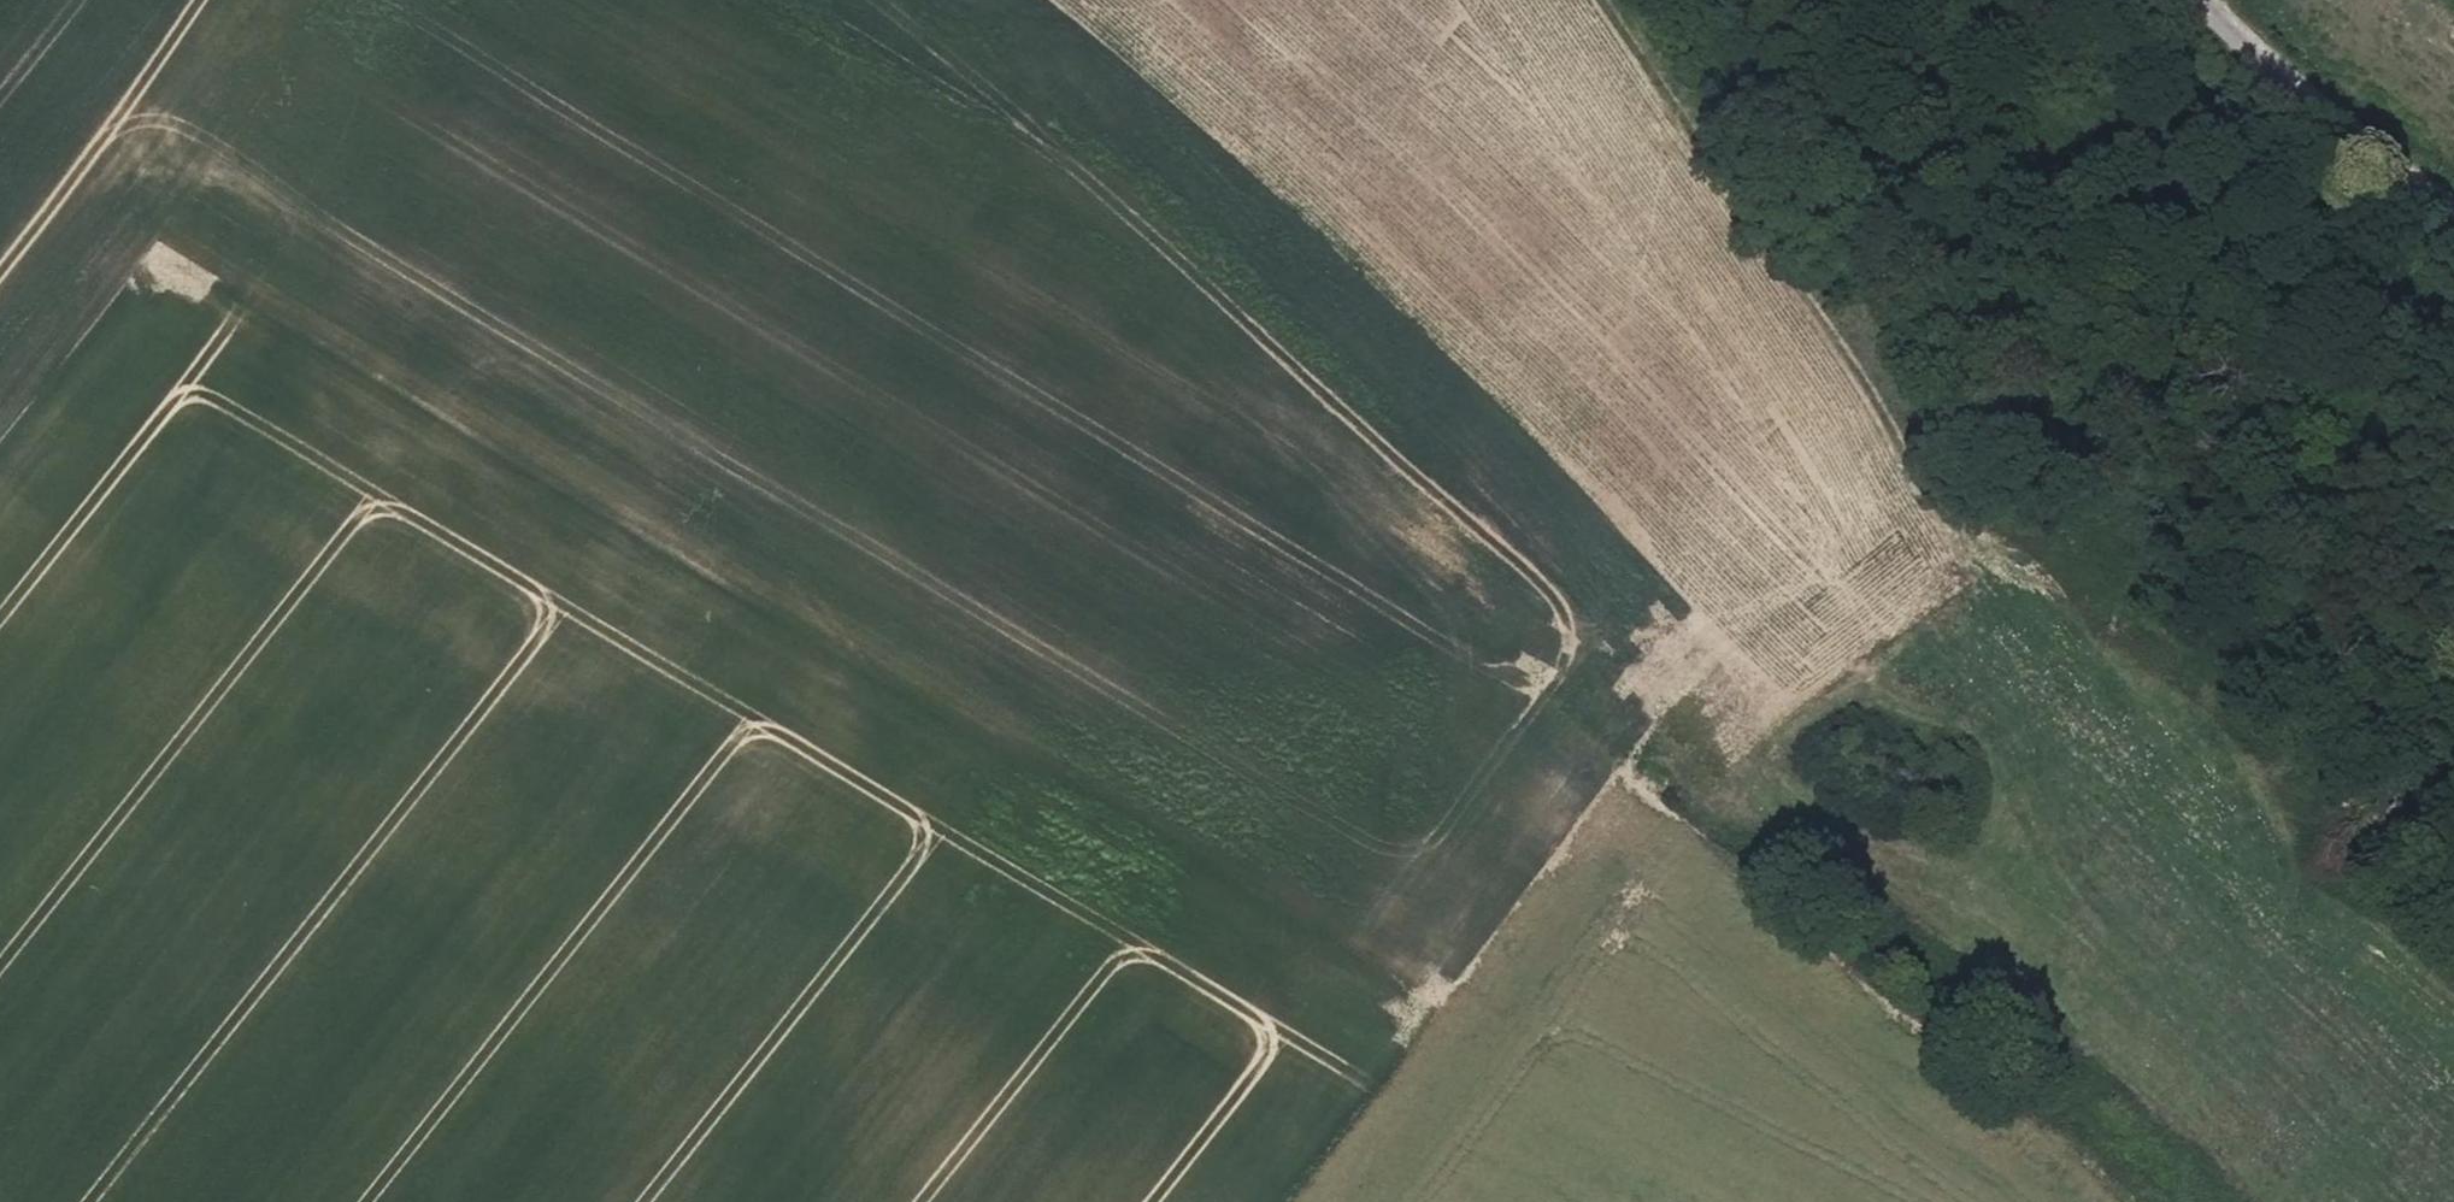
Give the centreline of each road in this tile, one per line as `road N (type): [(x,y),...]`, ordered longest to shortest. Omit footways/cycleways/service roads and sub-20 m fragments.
road 1 (unclassified): [(2193,0),(2453,205)]

